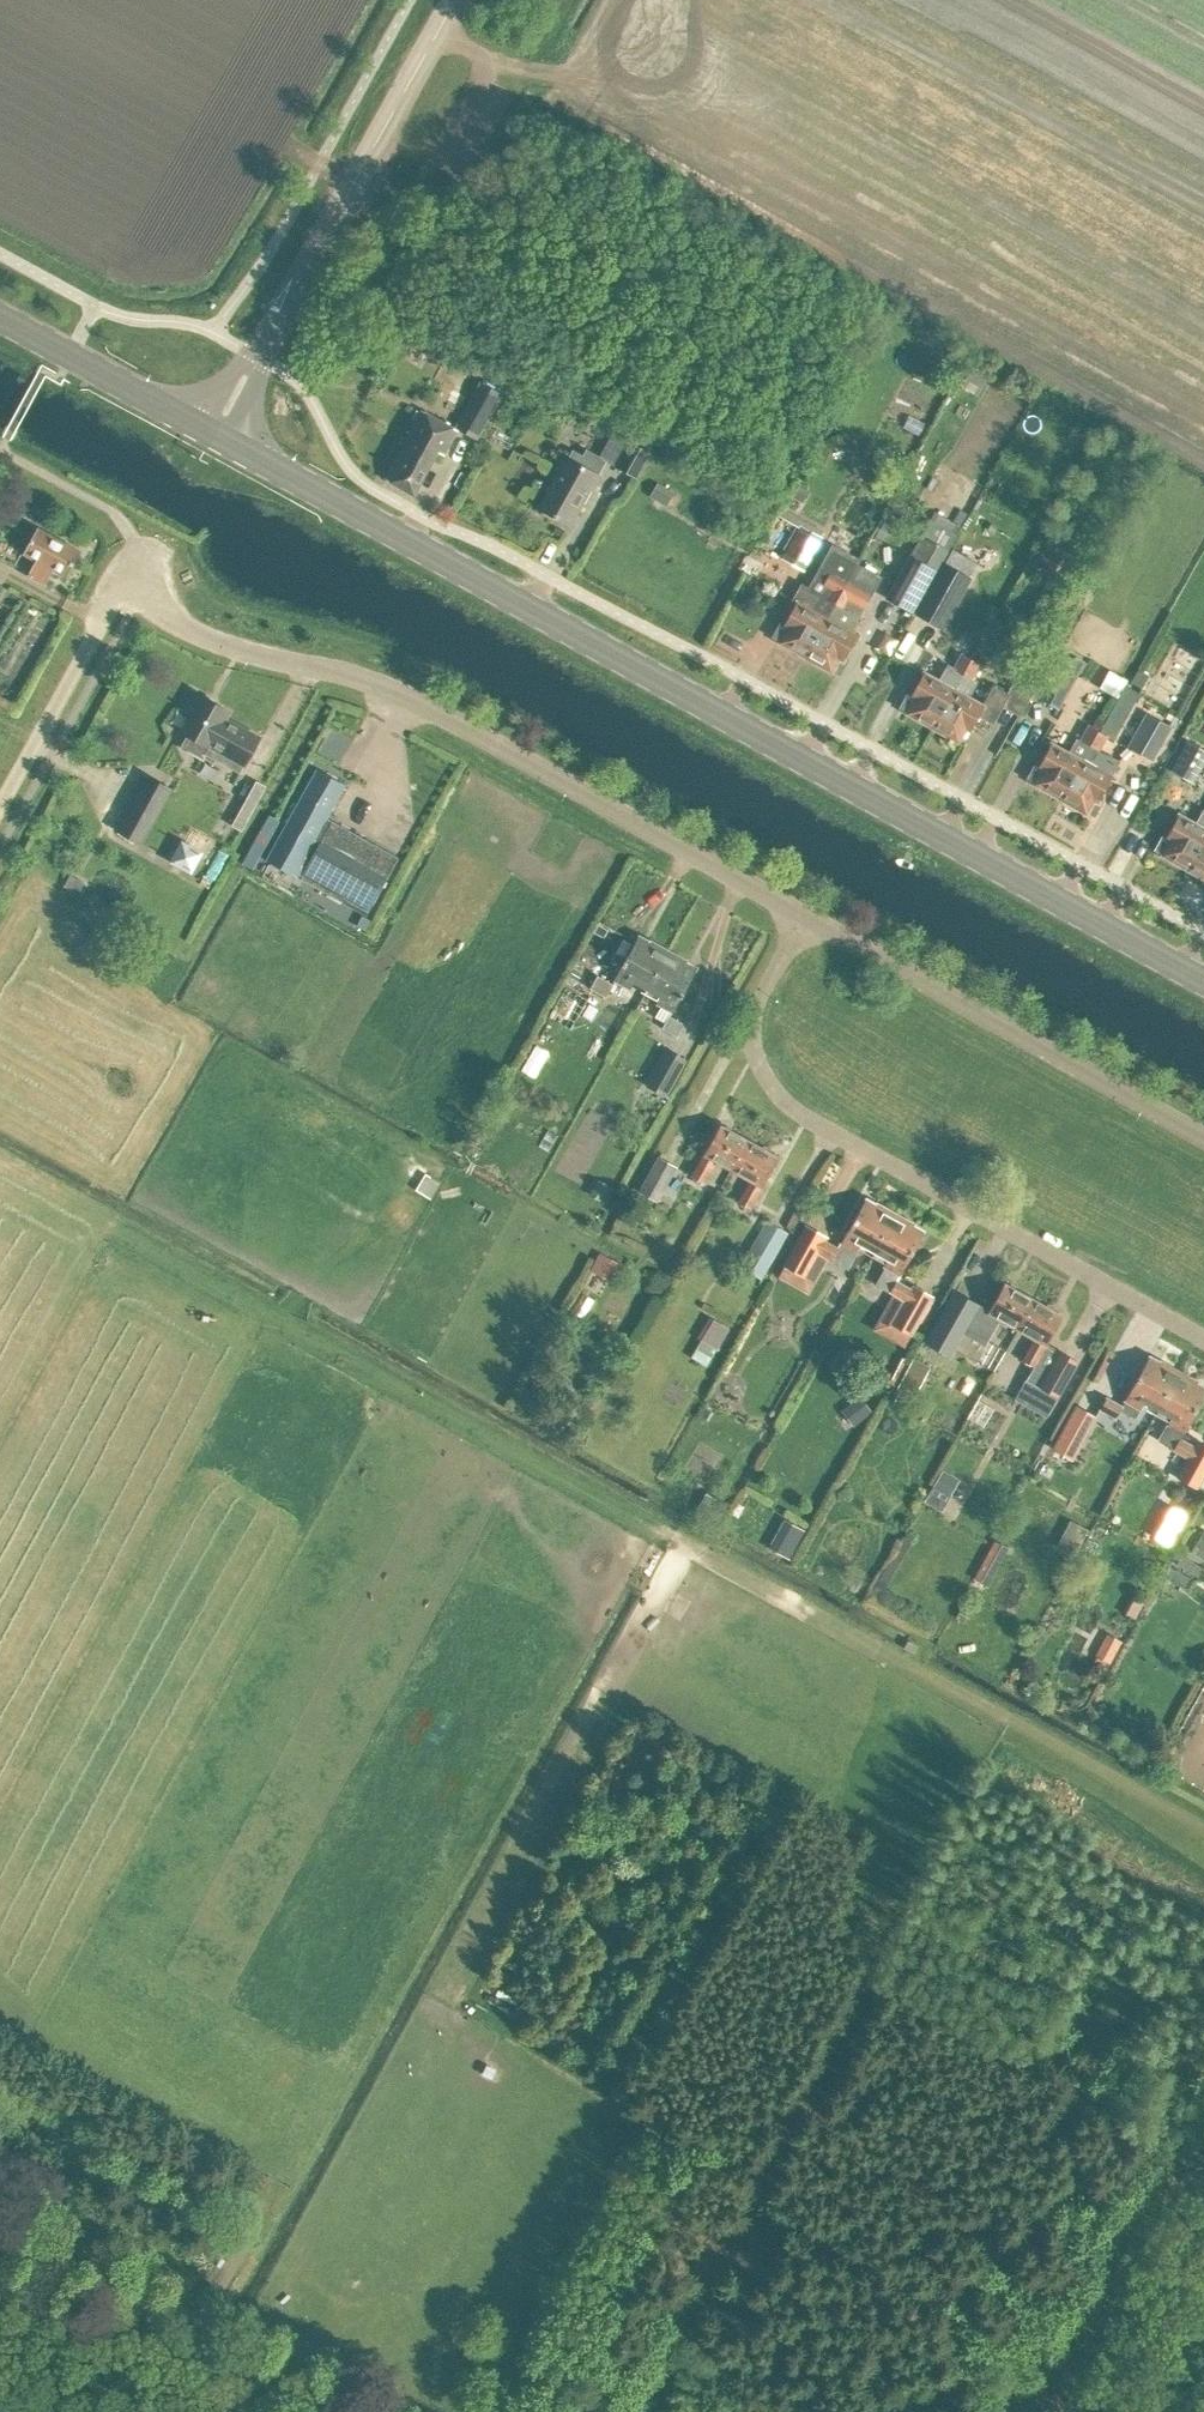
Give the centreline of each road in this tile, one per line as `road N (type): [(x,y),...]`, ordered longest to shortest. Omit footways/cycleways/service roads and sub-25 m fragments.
road 1 (primary): [(1203,982),(214,434)]
road 2 (unclassified): [(803,919),(405,697),(207,638),(123,582)]
road 3 (unclassified): [(1203,1338),(797,1112),(773,1087),(754,1057),(753,1023),(759,995),(803,919)]
road 4 (tertiary): [(214,434),(455,0)]
road 5 (unclassified): [(1203,1140),(803,919)]
road 6 (track): [(0,2219),(349,2411)]
road 7 (unclassified): [(123,582),(0,805)]
road 8 (primary): [(214,434),(0,316)]
road 9 (track): [(1203,2228),(1103,2411)]

